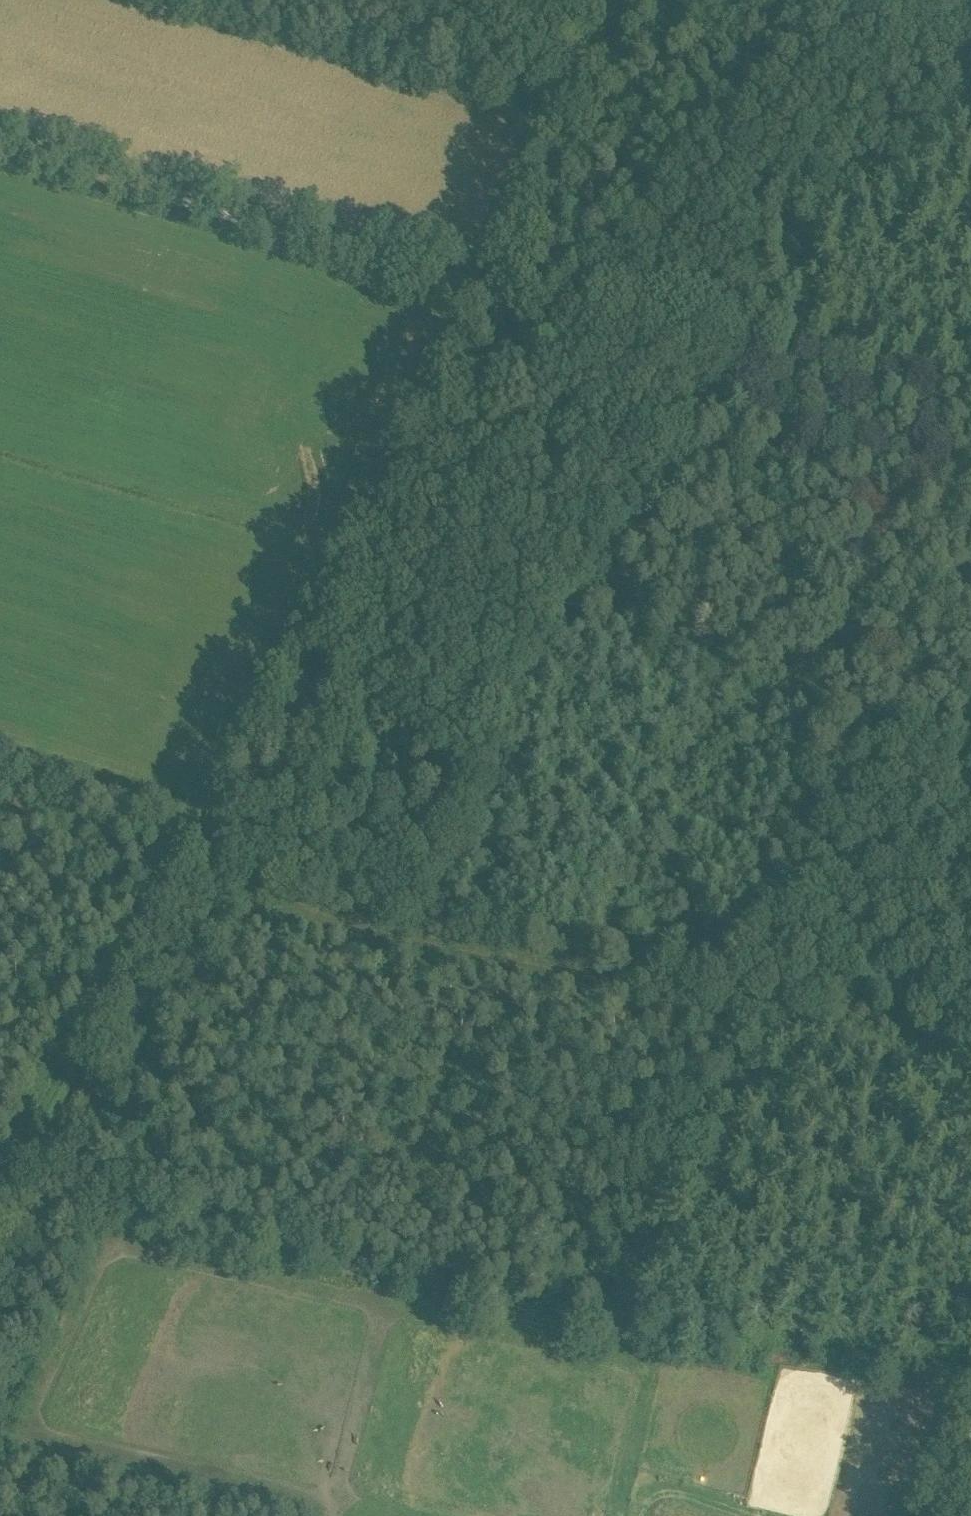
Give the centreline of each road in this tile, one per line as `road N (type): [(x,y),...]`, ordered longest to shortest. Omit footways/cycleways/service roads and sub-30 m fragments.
road 1 (track): [(0,148),(478,288),(970,385)]
road 2 (track): [(652,0),(219,847)]
road 3 (track): [(219,847),(0,1260)]

